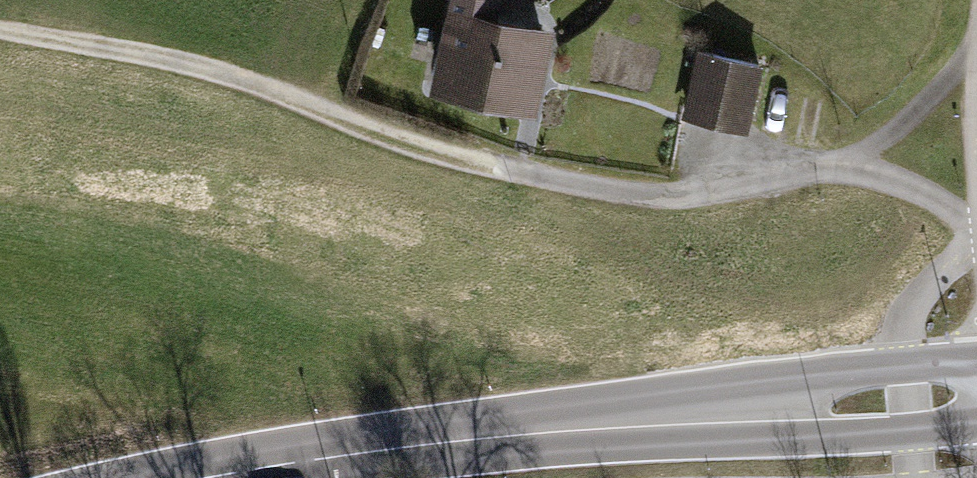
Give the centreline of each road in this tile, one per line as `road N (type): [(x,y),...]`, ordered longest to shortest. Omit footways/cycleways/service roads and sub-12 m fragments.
road 1 (track): [(976,222),(878,174),(830,167),(695,193),(579,184),(449,151),(226,73),(0,30)]
road 2 (secondary): [(213,477),(479,437),(976,393)]
road 3 (track): [(976,38),(917,111),(830,167)]

